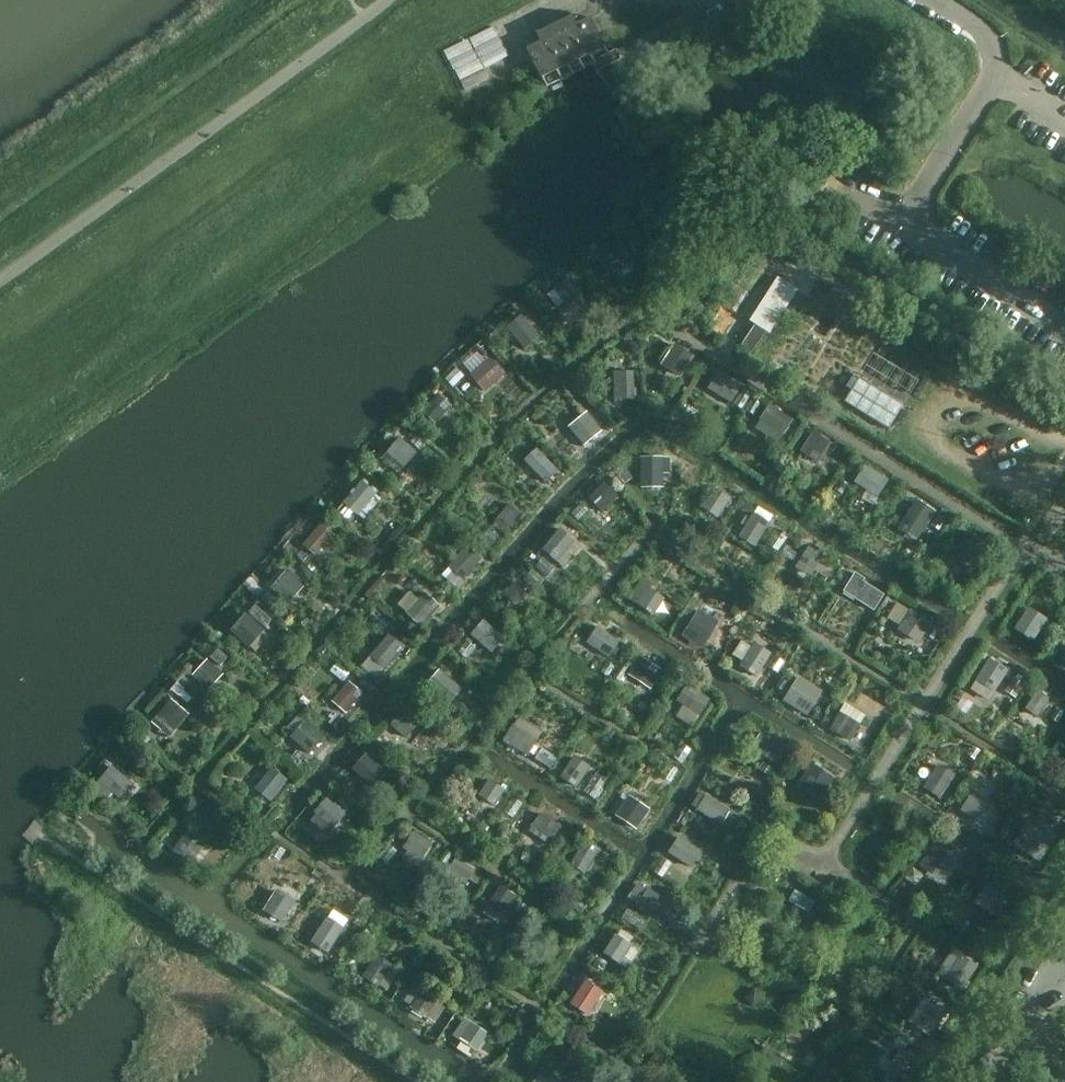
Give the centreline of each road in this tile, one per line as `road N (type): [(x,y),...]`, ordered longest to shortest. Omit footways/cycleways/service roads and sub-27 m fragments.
road 1 (track): [(822,859),(1027,546),(1064,470)]
road 2 (unclassified): [(907,224),(991,75),(983,32),(933,0)]
road 3 (track): [(1064,445),(931,402),(921,434),(961,460)]
road 4 (unclassified): [(1064,327),(907,224)]
road 5 (unclassified): [(979,1081),(1064,946)]

